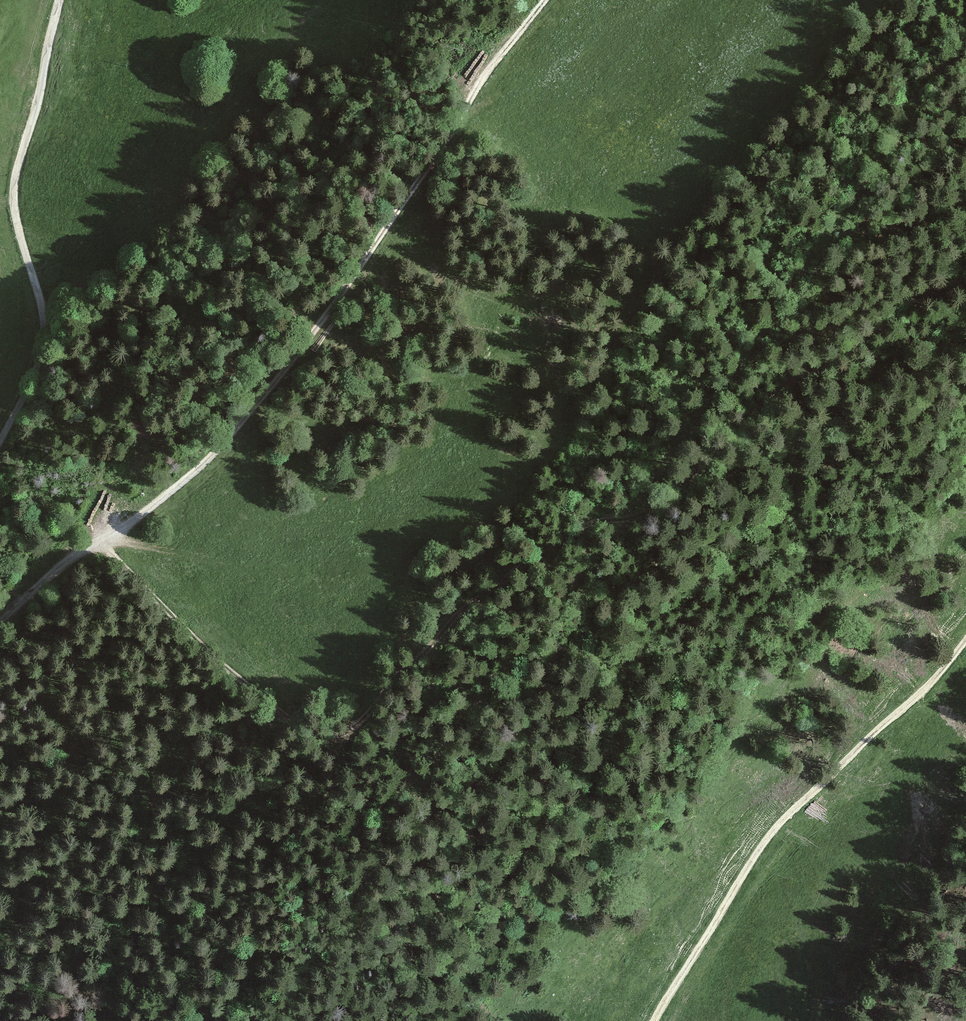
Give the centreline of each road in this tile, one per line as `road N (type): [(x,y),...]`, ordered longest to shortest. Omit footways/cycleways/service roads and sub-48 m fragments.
road 1 (track): [(965,267),(862,355),(794,391),(659,518),(616,521),(561,541),(508,581),(370,715),(347,718)]
road 2 (track): [(113,545),(239,422),(315,333),(451,126),(547,0)]
road 3 (track): [(965,637),(921,692),(778,823),(657,1020)]
road 4 (track): [(62,0),(19,194),(46,322),(0,434)]
road 5 (track): [(347,718),(283,703),(260,688),(113,545)]
road 6 (track): [(0,631),(55,564),(113,545)]

